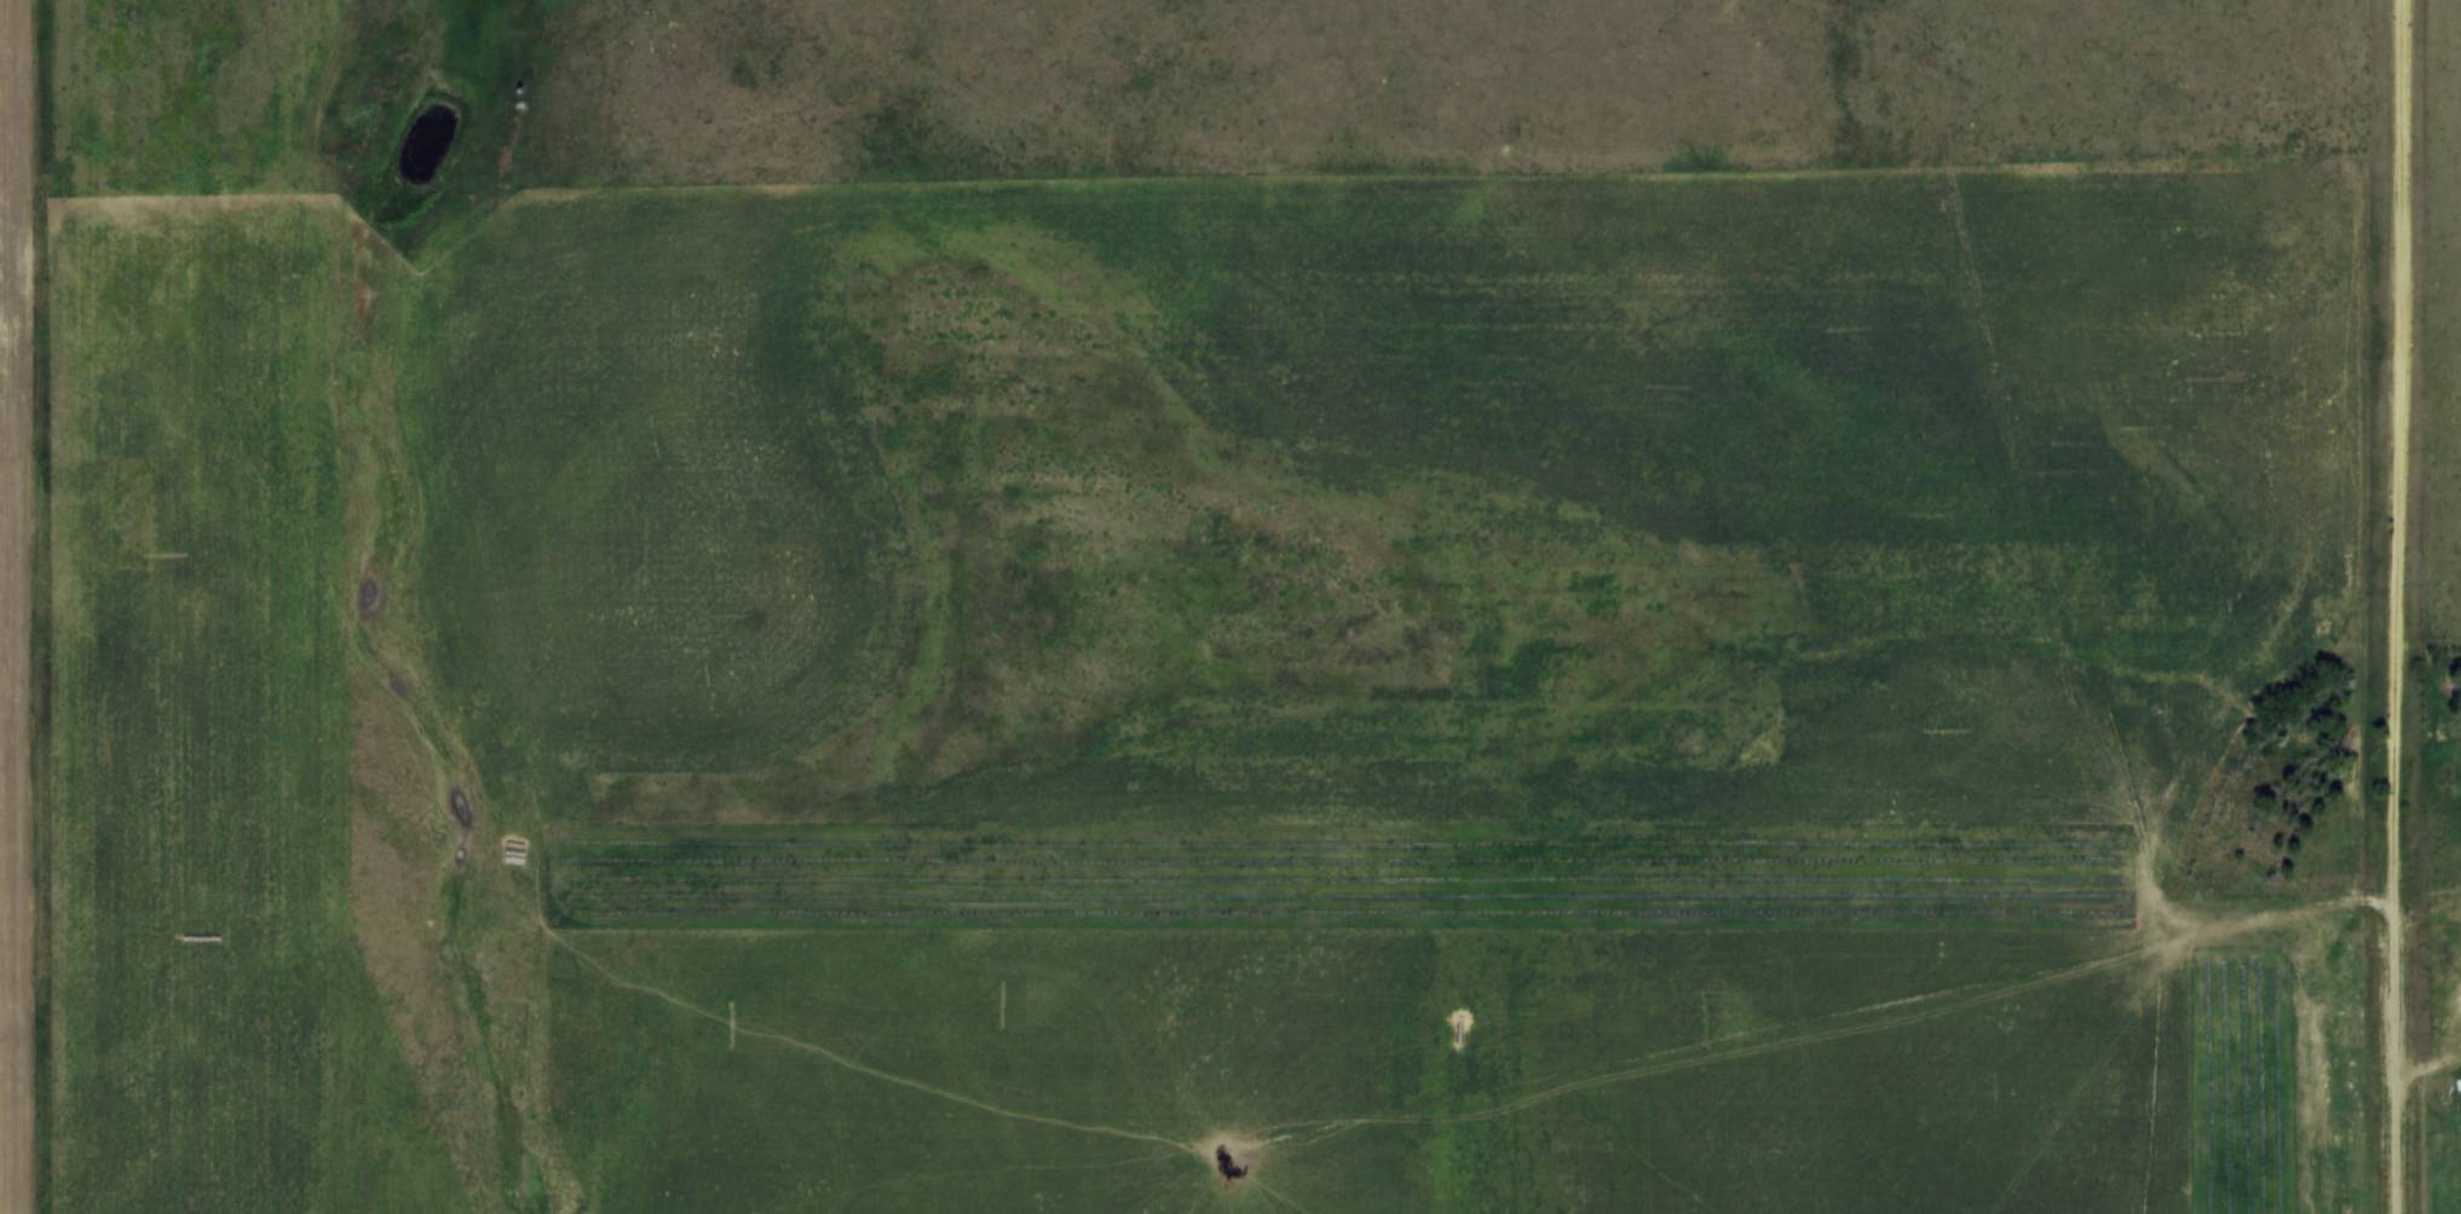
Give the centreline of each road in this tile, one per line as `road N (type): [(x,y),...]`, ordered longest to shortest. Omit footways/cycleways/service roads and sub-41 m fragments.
road 1 (residential): [(2393,1213),(2401,0)]
road 2 (track): [(40,1213),(37,0)]

